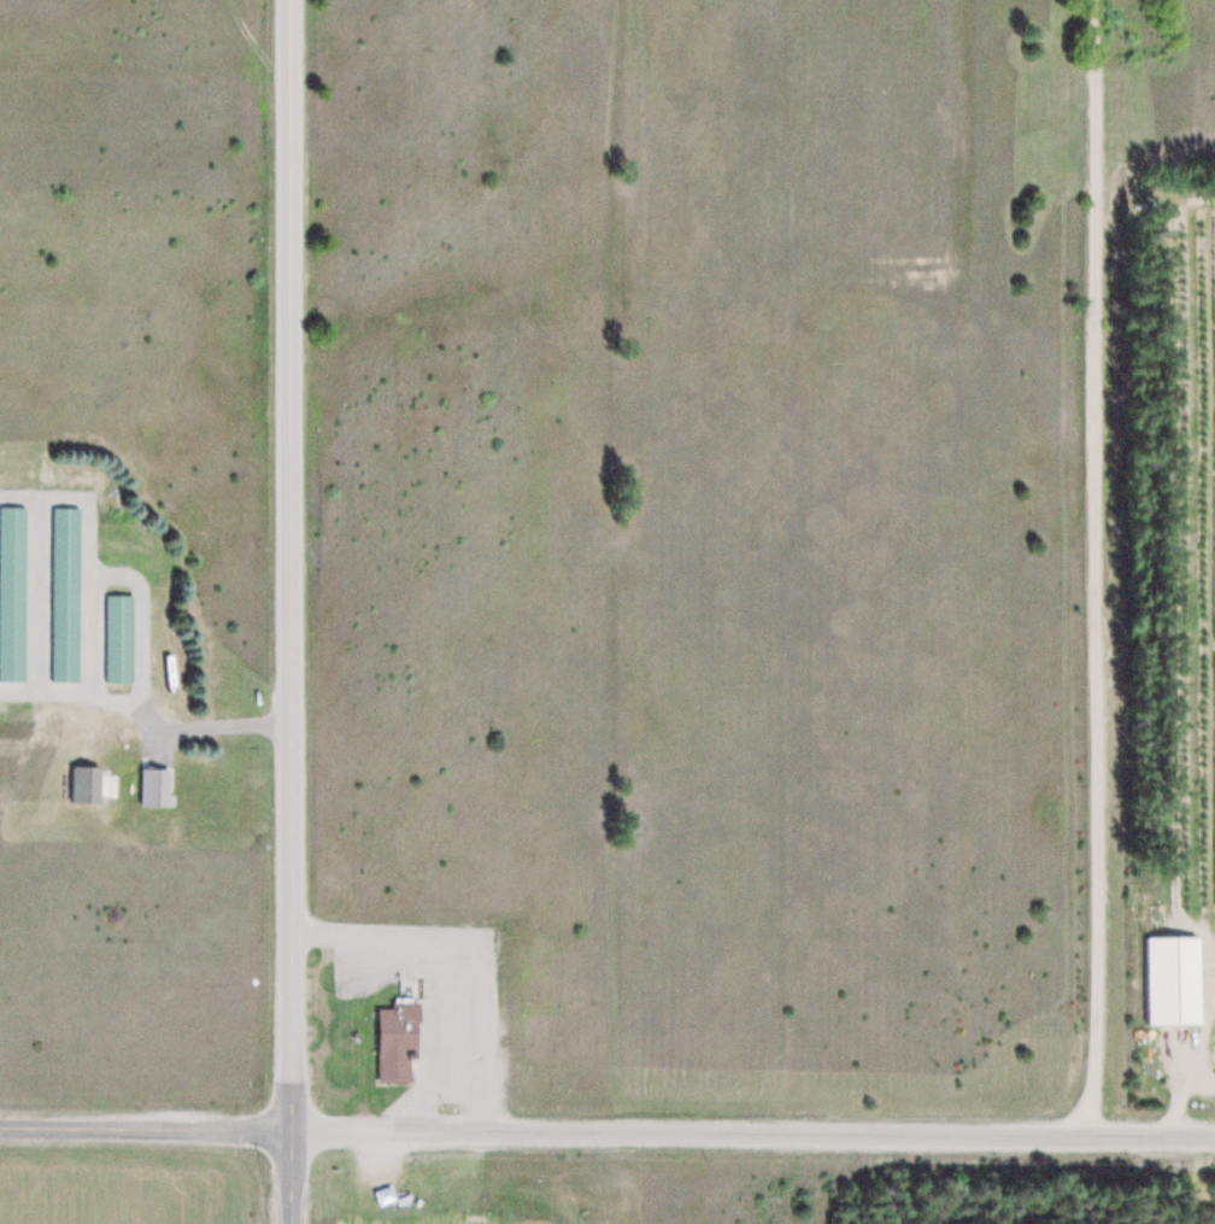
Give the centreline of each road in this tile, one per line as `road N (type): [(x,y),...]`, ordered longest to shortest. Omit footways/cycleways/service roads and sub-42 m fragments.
road 1 (tertiary): [(289,1223),(290,0)]
road 2 (residential): [(1214,1139),(0,1126)]

